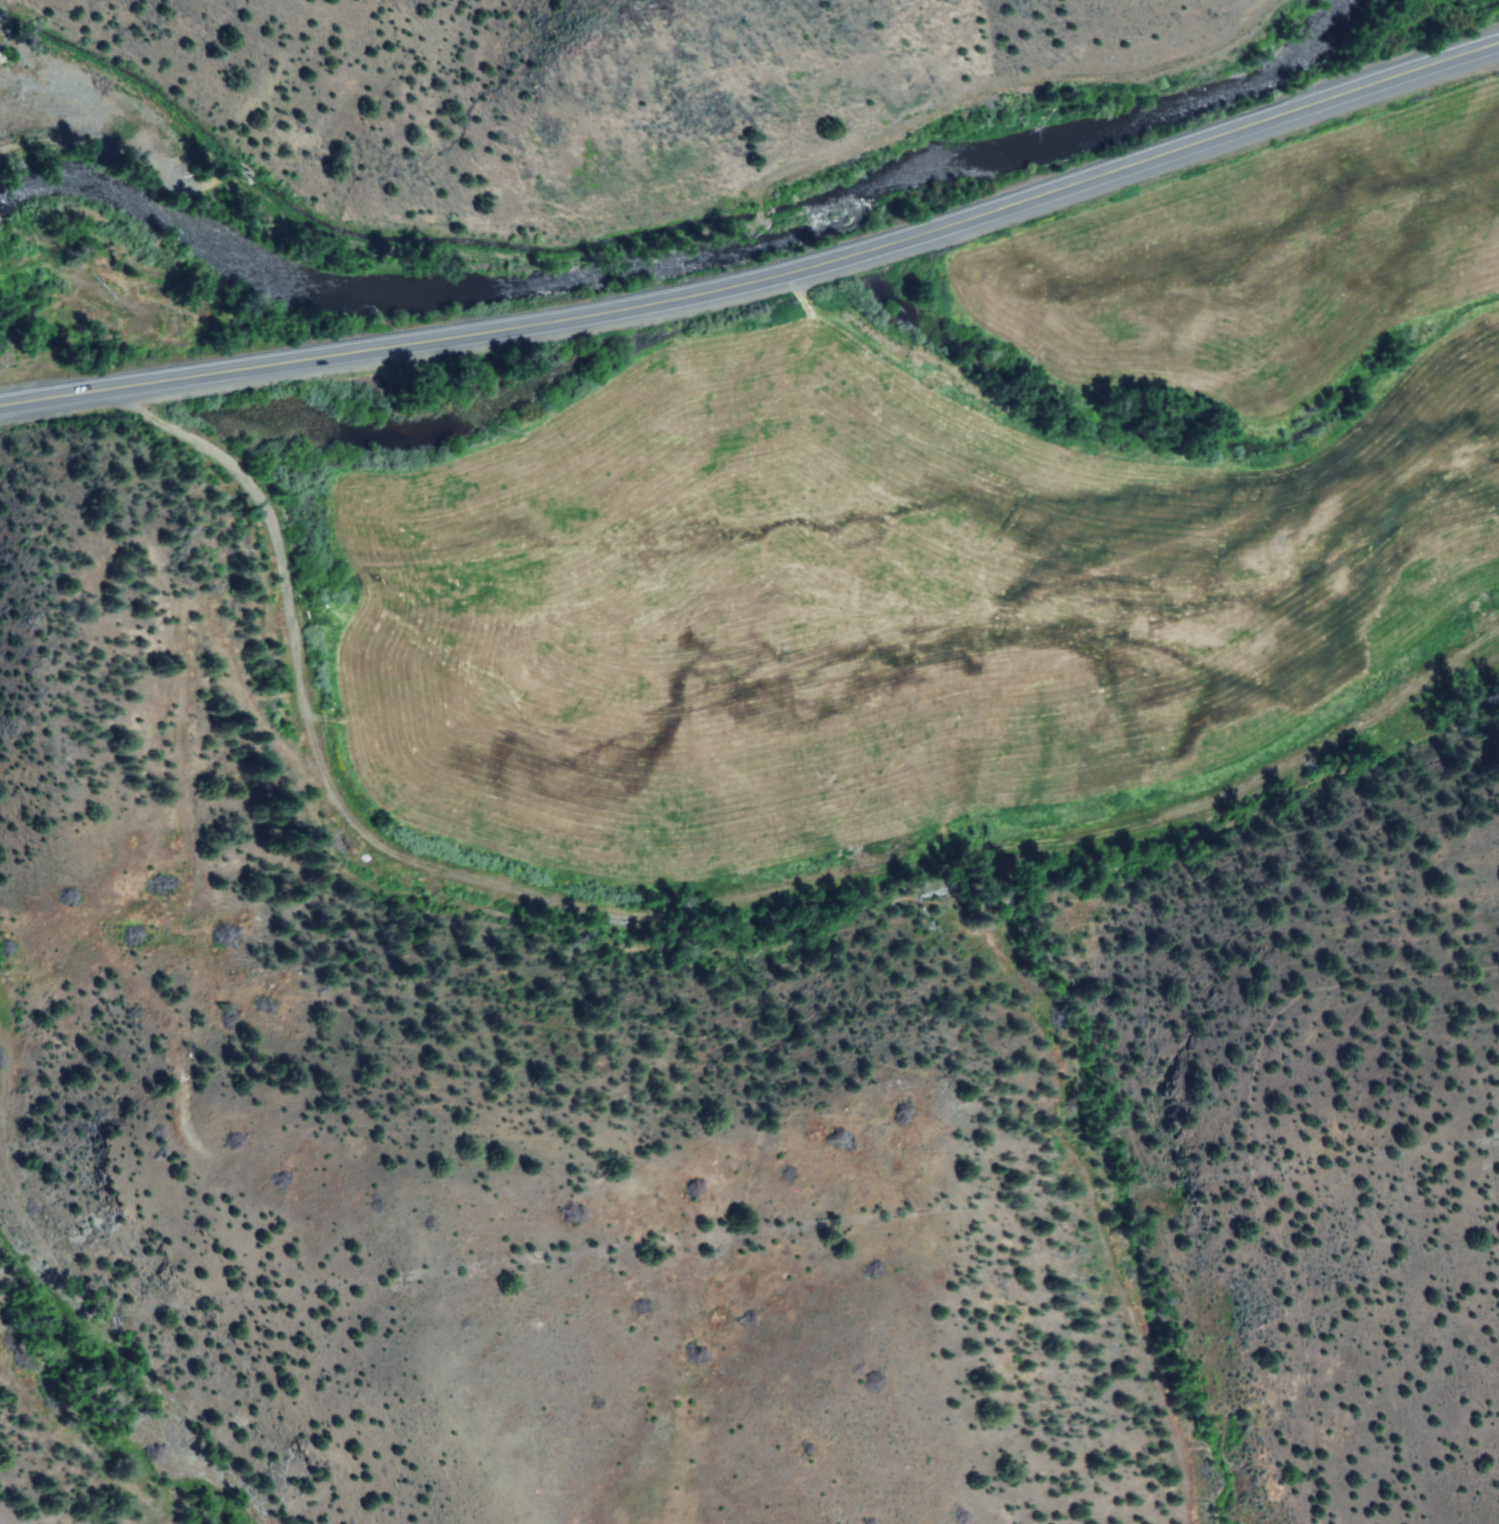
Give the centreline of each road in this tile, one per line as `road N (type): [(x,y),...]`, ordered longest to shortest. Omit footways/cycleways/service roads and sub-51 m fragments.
road 1 (primary): [(139,384),(691,299),(891,247),(1498,44)]
road 2 (primary): [(139,384),(0,405)]

